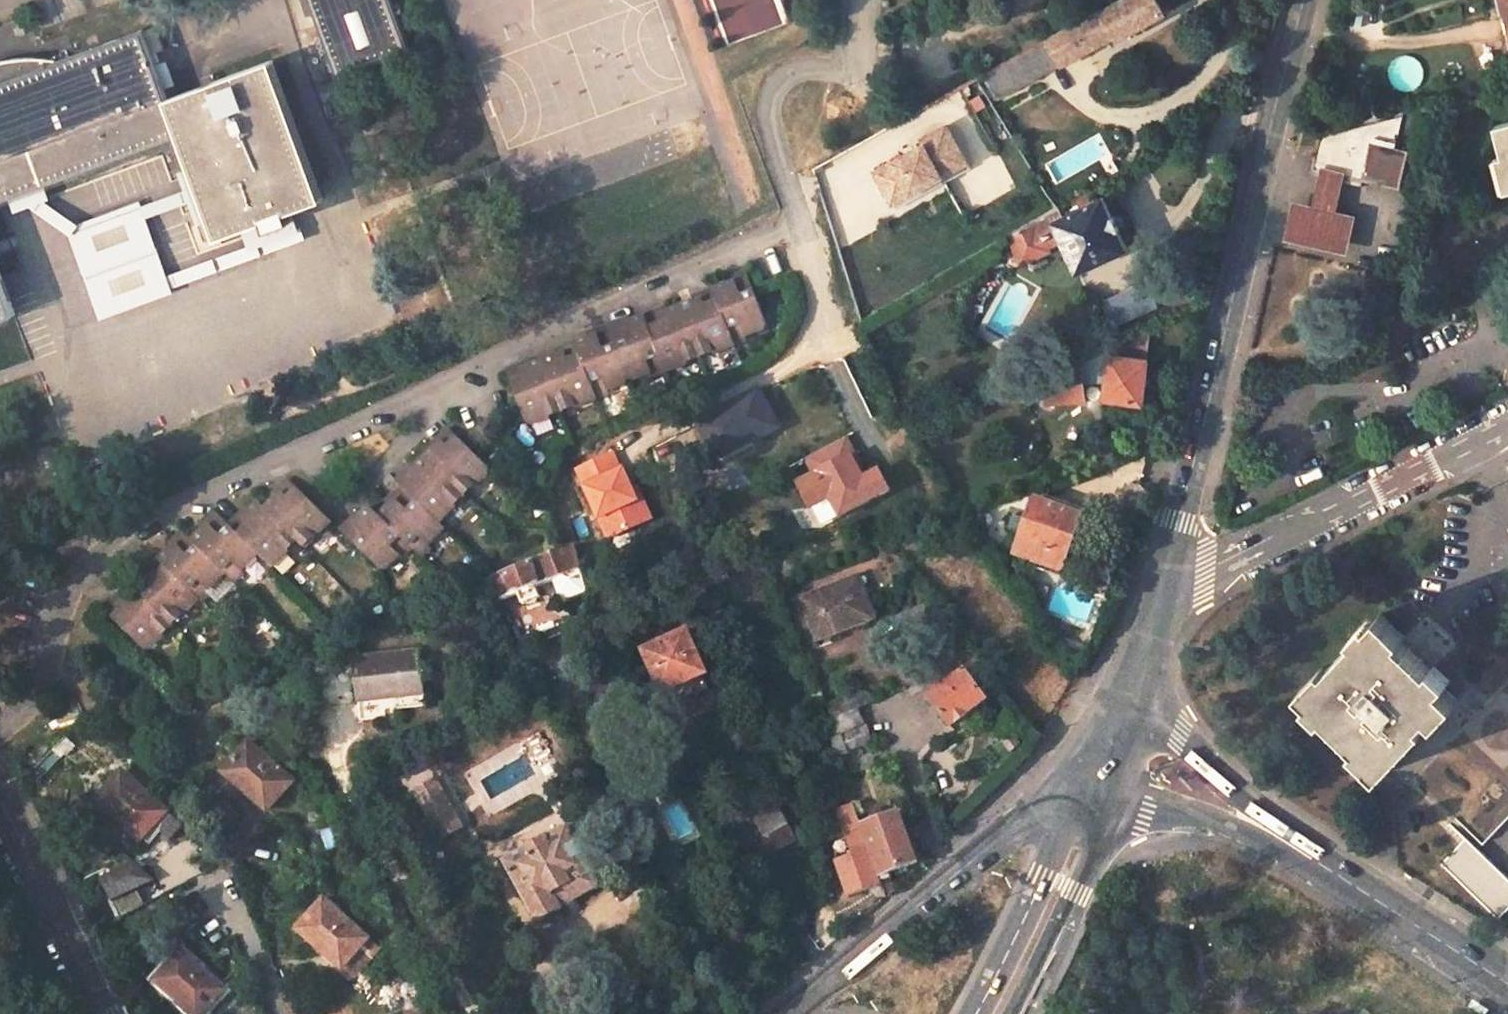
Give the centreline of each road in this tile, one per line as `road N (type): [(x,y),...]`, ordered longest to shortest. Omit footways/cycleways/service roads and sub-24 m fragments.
road 1 (residential): [(0,732),(33,709),(75,573),(126,530),(803,212),(770,117),(774,84),(807,67),(862,71),(864,0)]
road 2 (primary): [(1168,573),(1307,0)]
road 3 (residential): [(1168,573),(1205,580),(1507,425)]
road 4 (tertiary): [(1373,897),(1179,739),(1129,717)]
road 5 (tertiary): [(786,1013),(1016,823)]
road 6 (tertiary): [(1097,791),(1241,836),(1373,897)]
road 7 (primary): [(1097,791),(1043,877),(976,1013)]
road 8 (tertiary): [(105,1013),(0,796)]
road 9 (primary): [(1014,1013),(1074,892),(1097,791)]
road 10 (tertiary): [(1507,981),(1373,897)]
road 11 (tertiary): [(1129,717),(1016,823)]
road 12 (primary): [(1129,717),(1168,573)]
road 13 (residential): [(277,1013),(232,897)]

